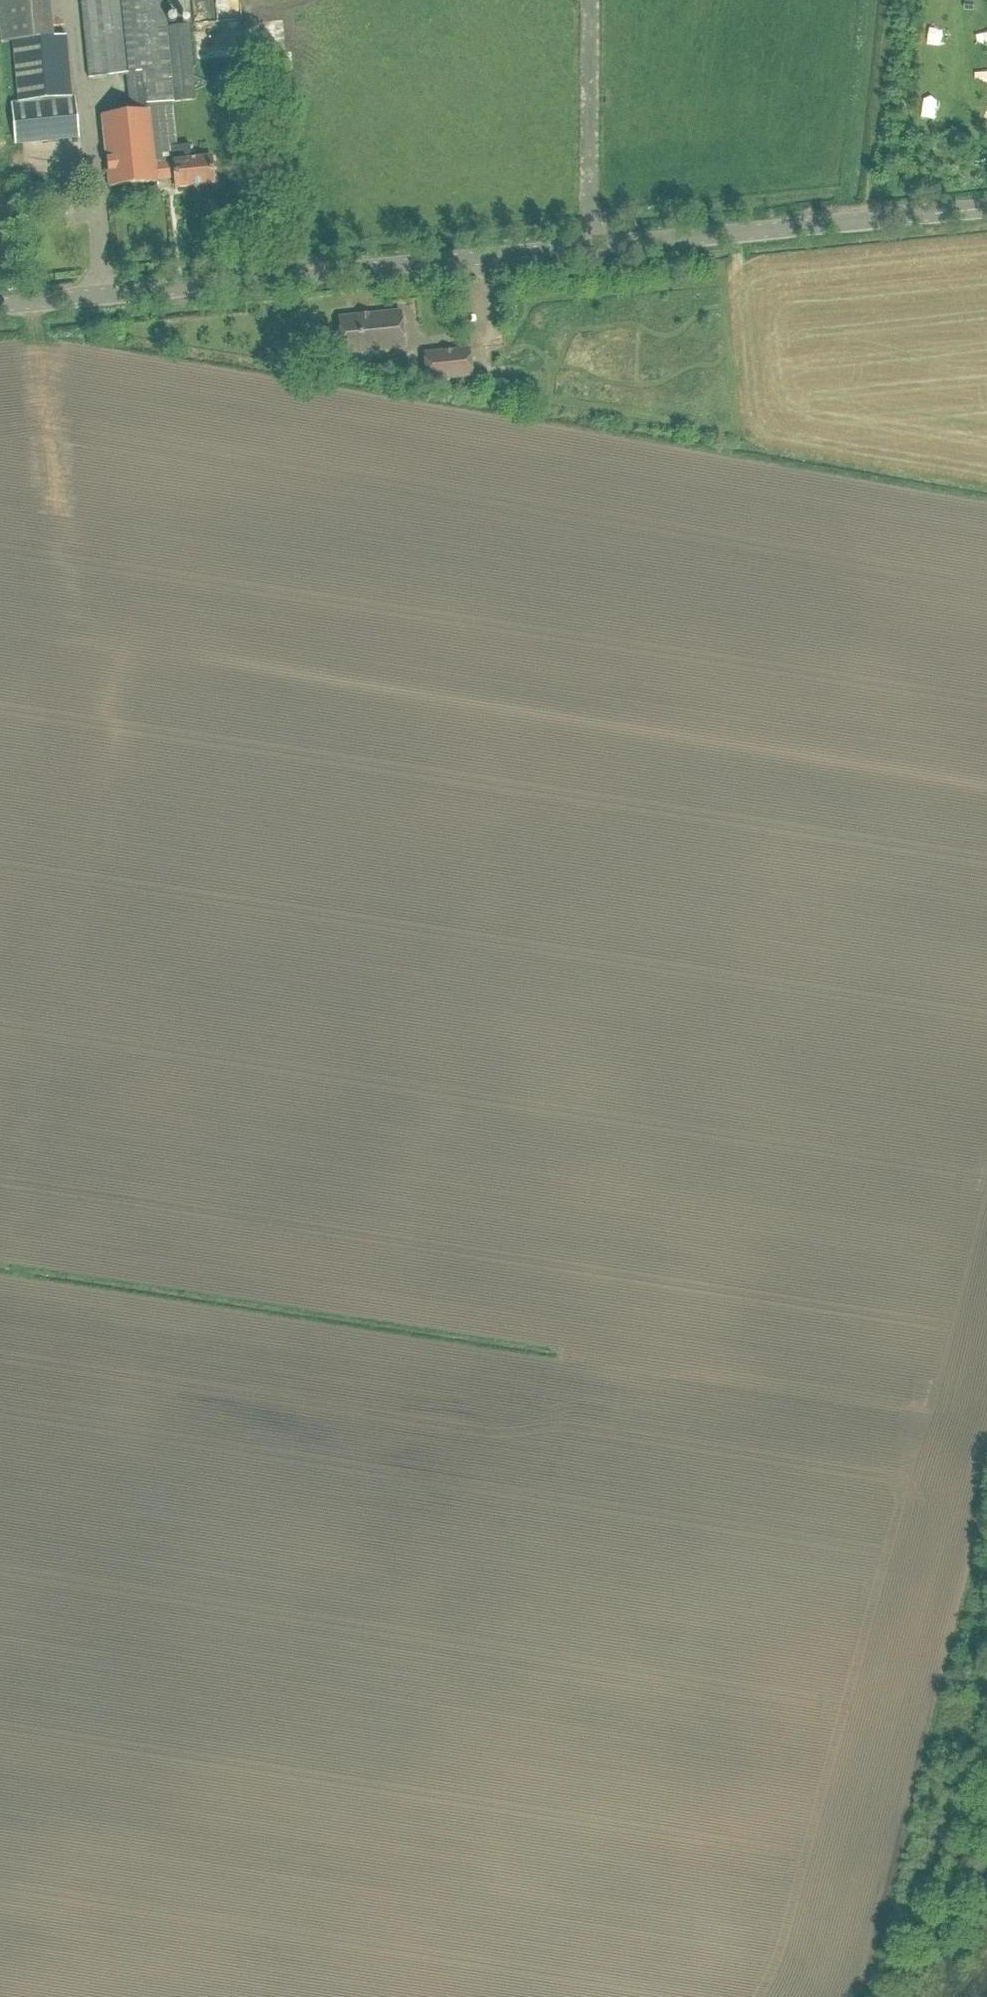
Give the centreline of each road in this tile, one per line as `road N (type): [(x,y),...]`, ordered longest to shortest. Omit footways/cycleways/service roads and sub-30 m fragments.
road 1 (tertiary): [(986,208),(0,307)]
road 2 (track): [(865,220),(885,0)]

